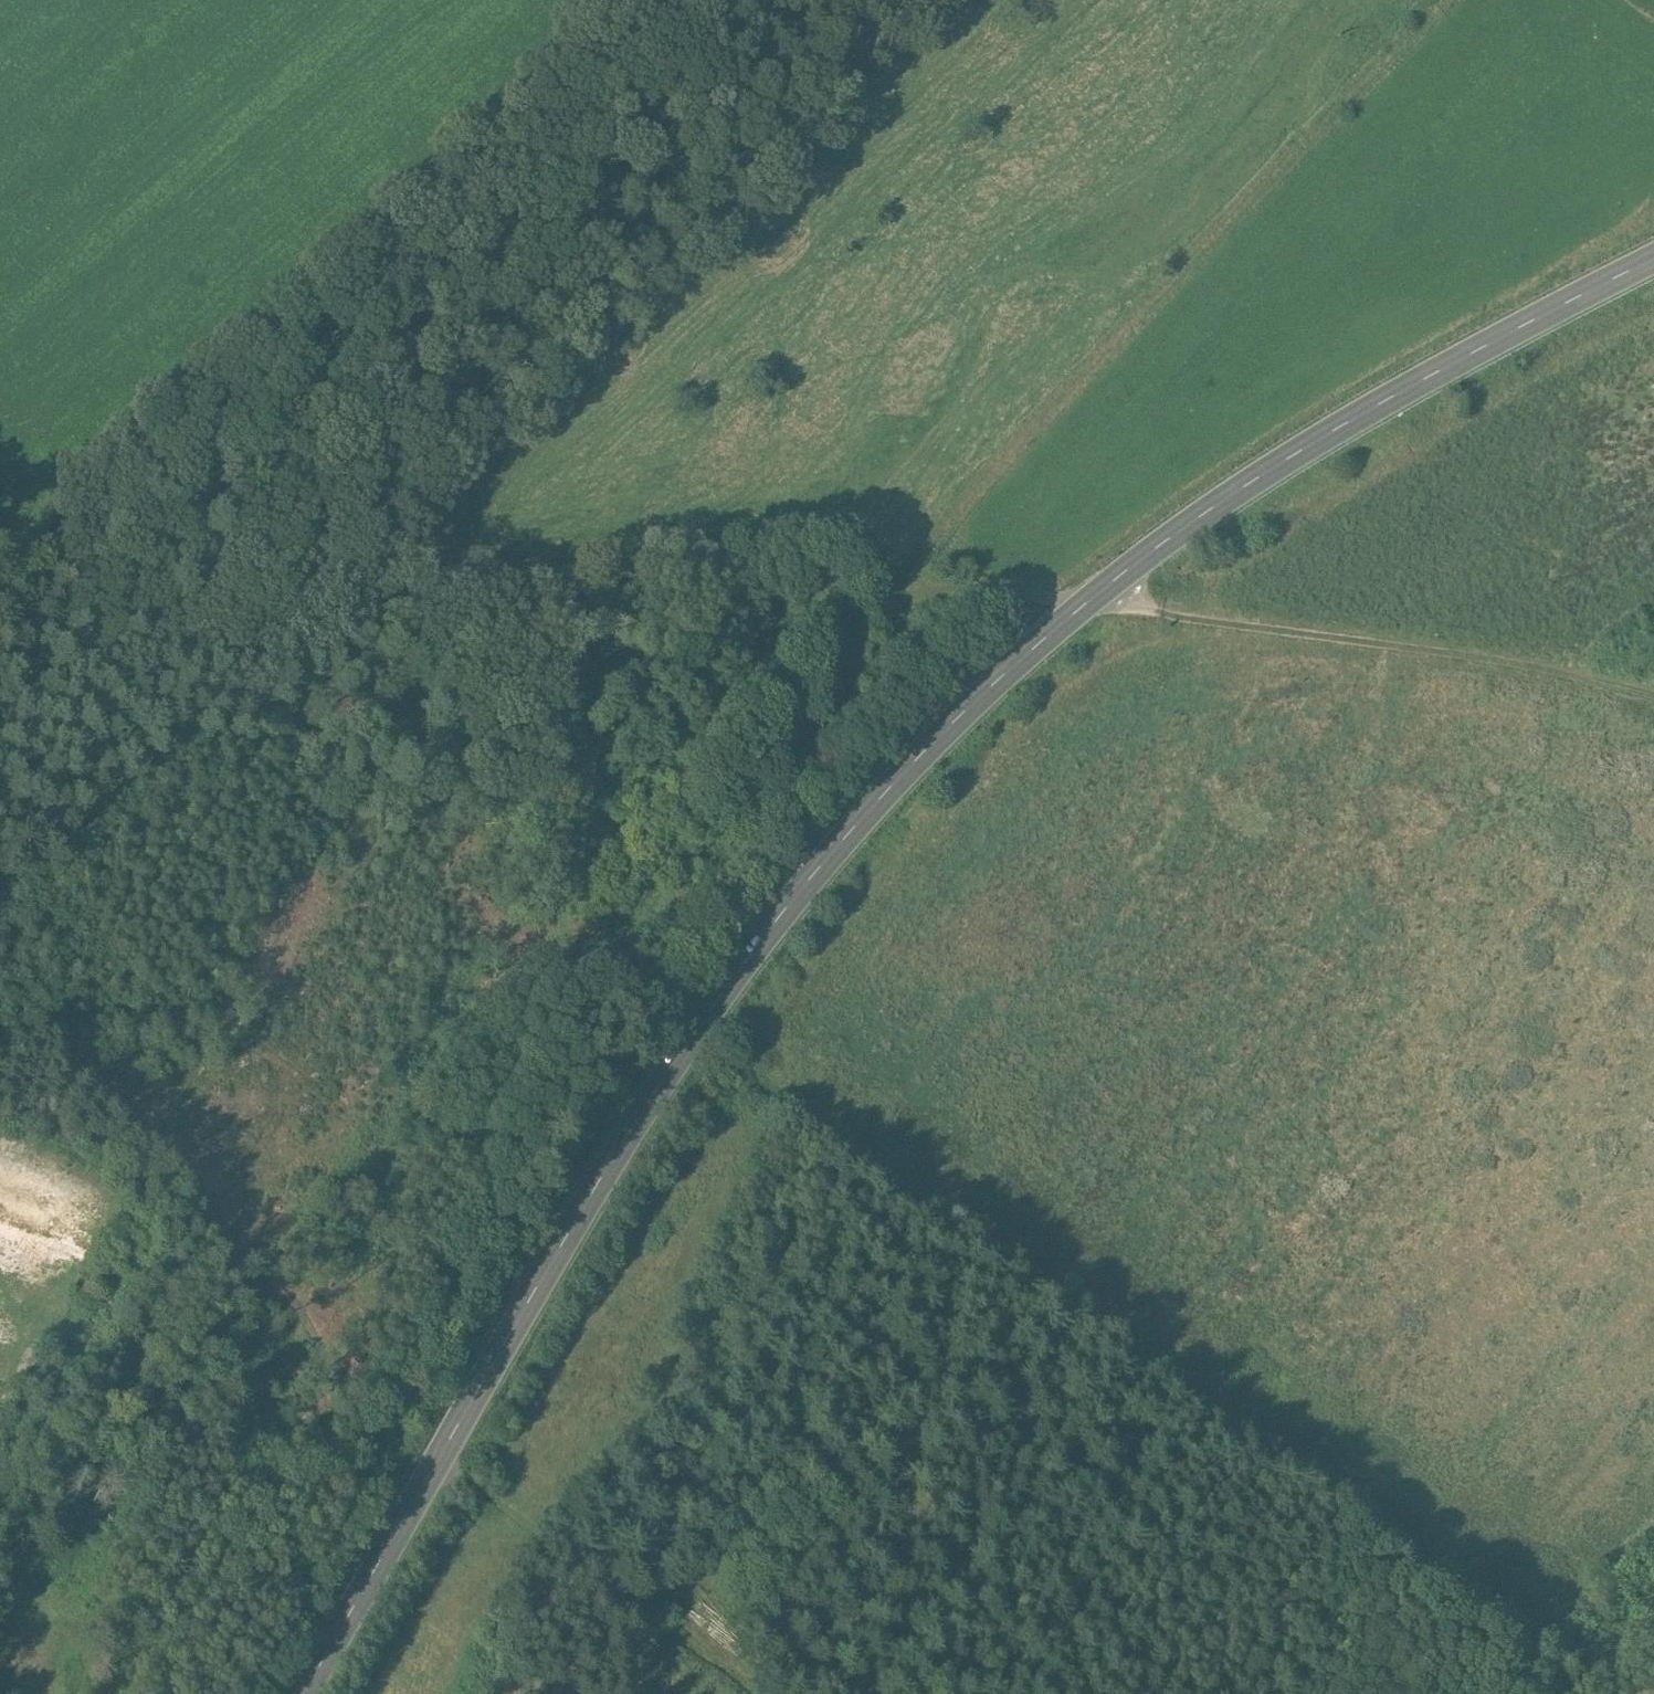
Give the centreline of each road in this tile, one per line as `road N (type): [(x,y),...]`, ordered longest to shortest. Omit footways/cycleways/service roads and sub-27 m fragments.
road 1 (secondary): [(1653,259),(1467,355),(1247,486),(1092,602),(917,760),(807,880),(652,1092),(305,1693)]
road 2 (track): [(894,601),(849,639),(609,981),(359,1486),(244,1693)]
road 3 (track): [(1092,602),(1561,670),(1653,694)]
road 4 (track): [(436,1463),(752,1693)]

